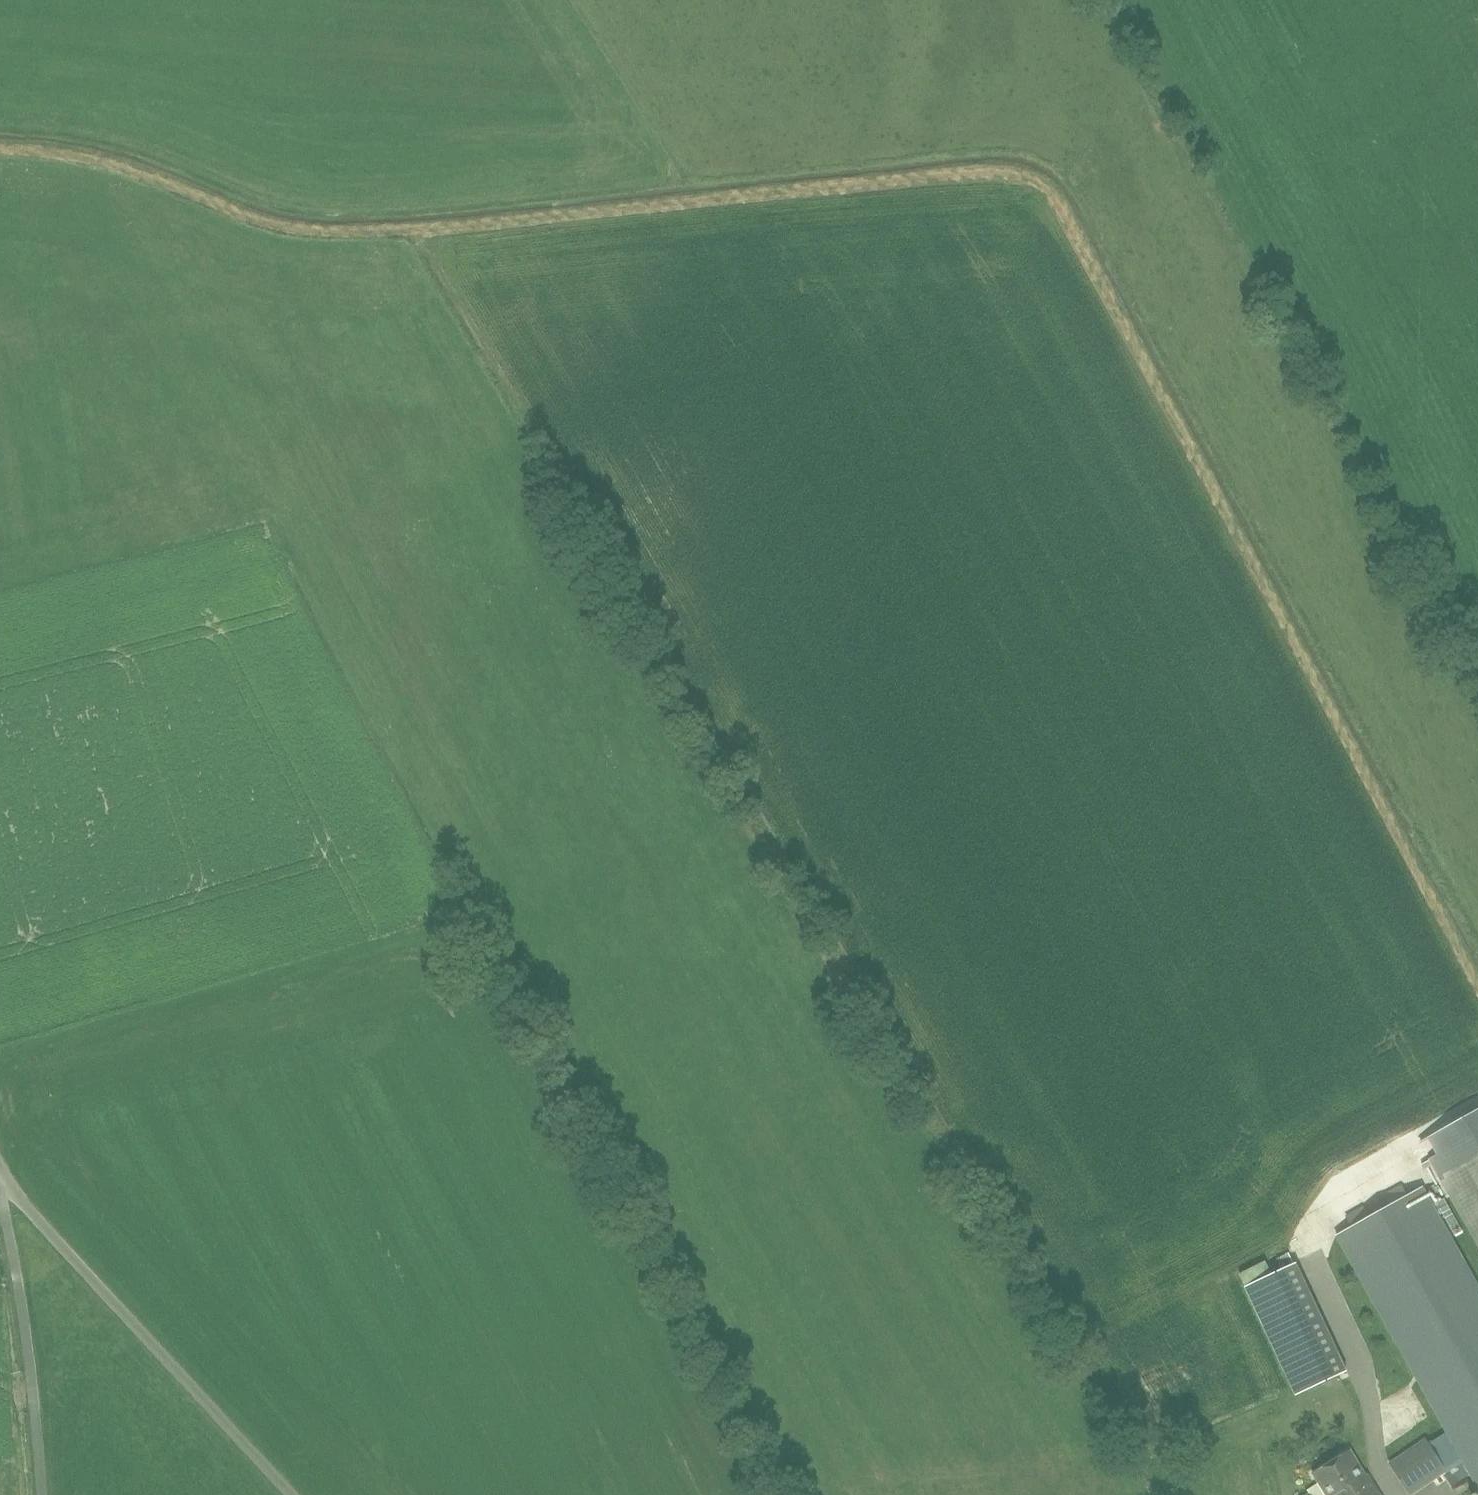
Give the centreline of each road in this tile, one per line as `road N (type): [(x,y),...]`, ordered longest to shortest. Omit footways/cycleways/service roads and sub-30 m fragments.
road 1 (track): [(42,1494),(0,1183)]

